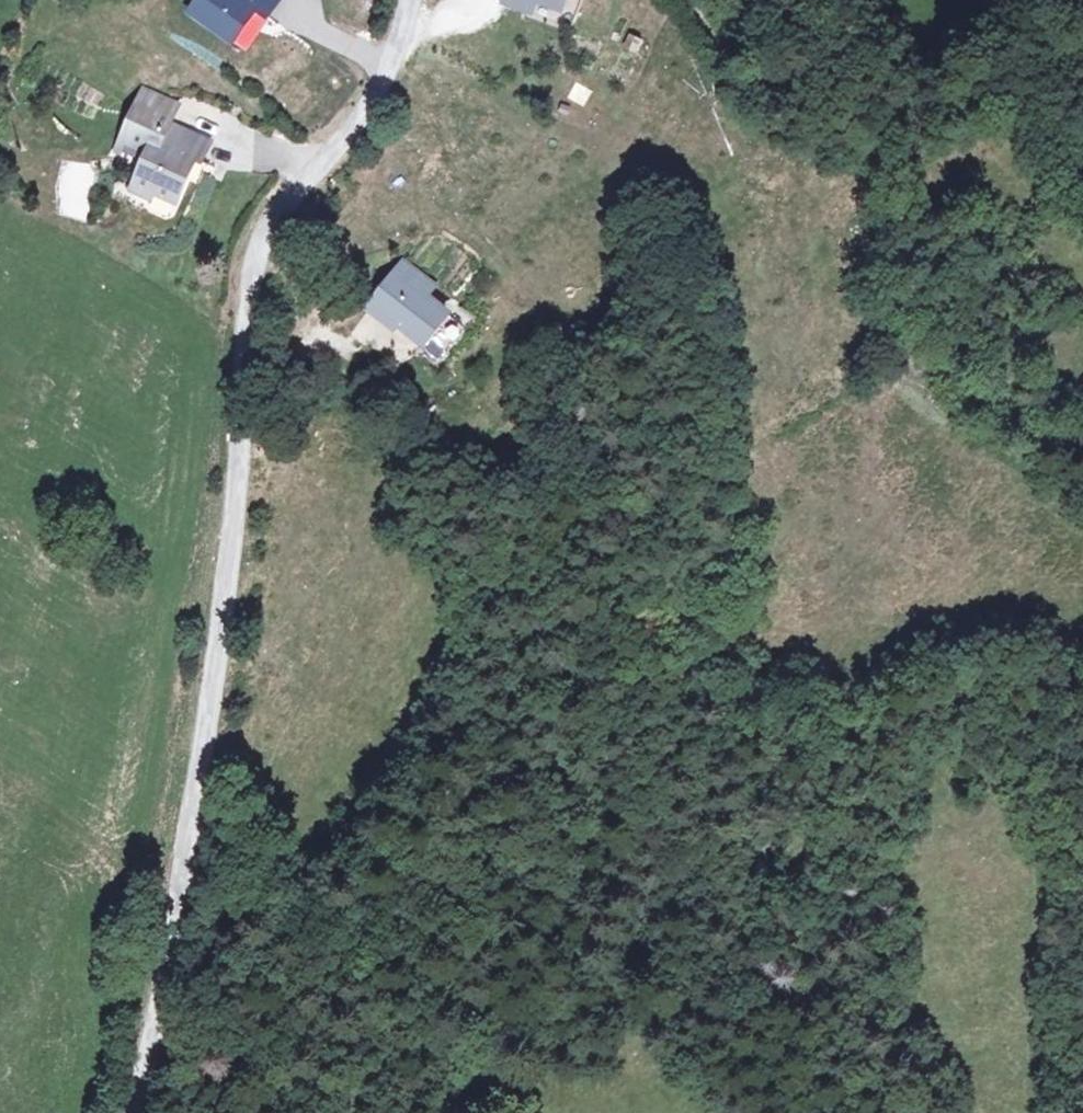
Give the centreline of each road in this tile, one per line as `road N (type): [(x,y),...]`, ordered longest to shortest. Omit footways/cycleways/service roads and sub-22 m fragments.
road 1 (unclassified): [(407,0),(370,99),(266,231),(251,277),(220,619),(131,1112)]
road 2 (track): [(1082,145),(1051,81),(1003,62),(938,75),(869,123),(815,121),(732,55),(690,0)]

